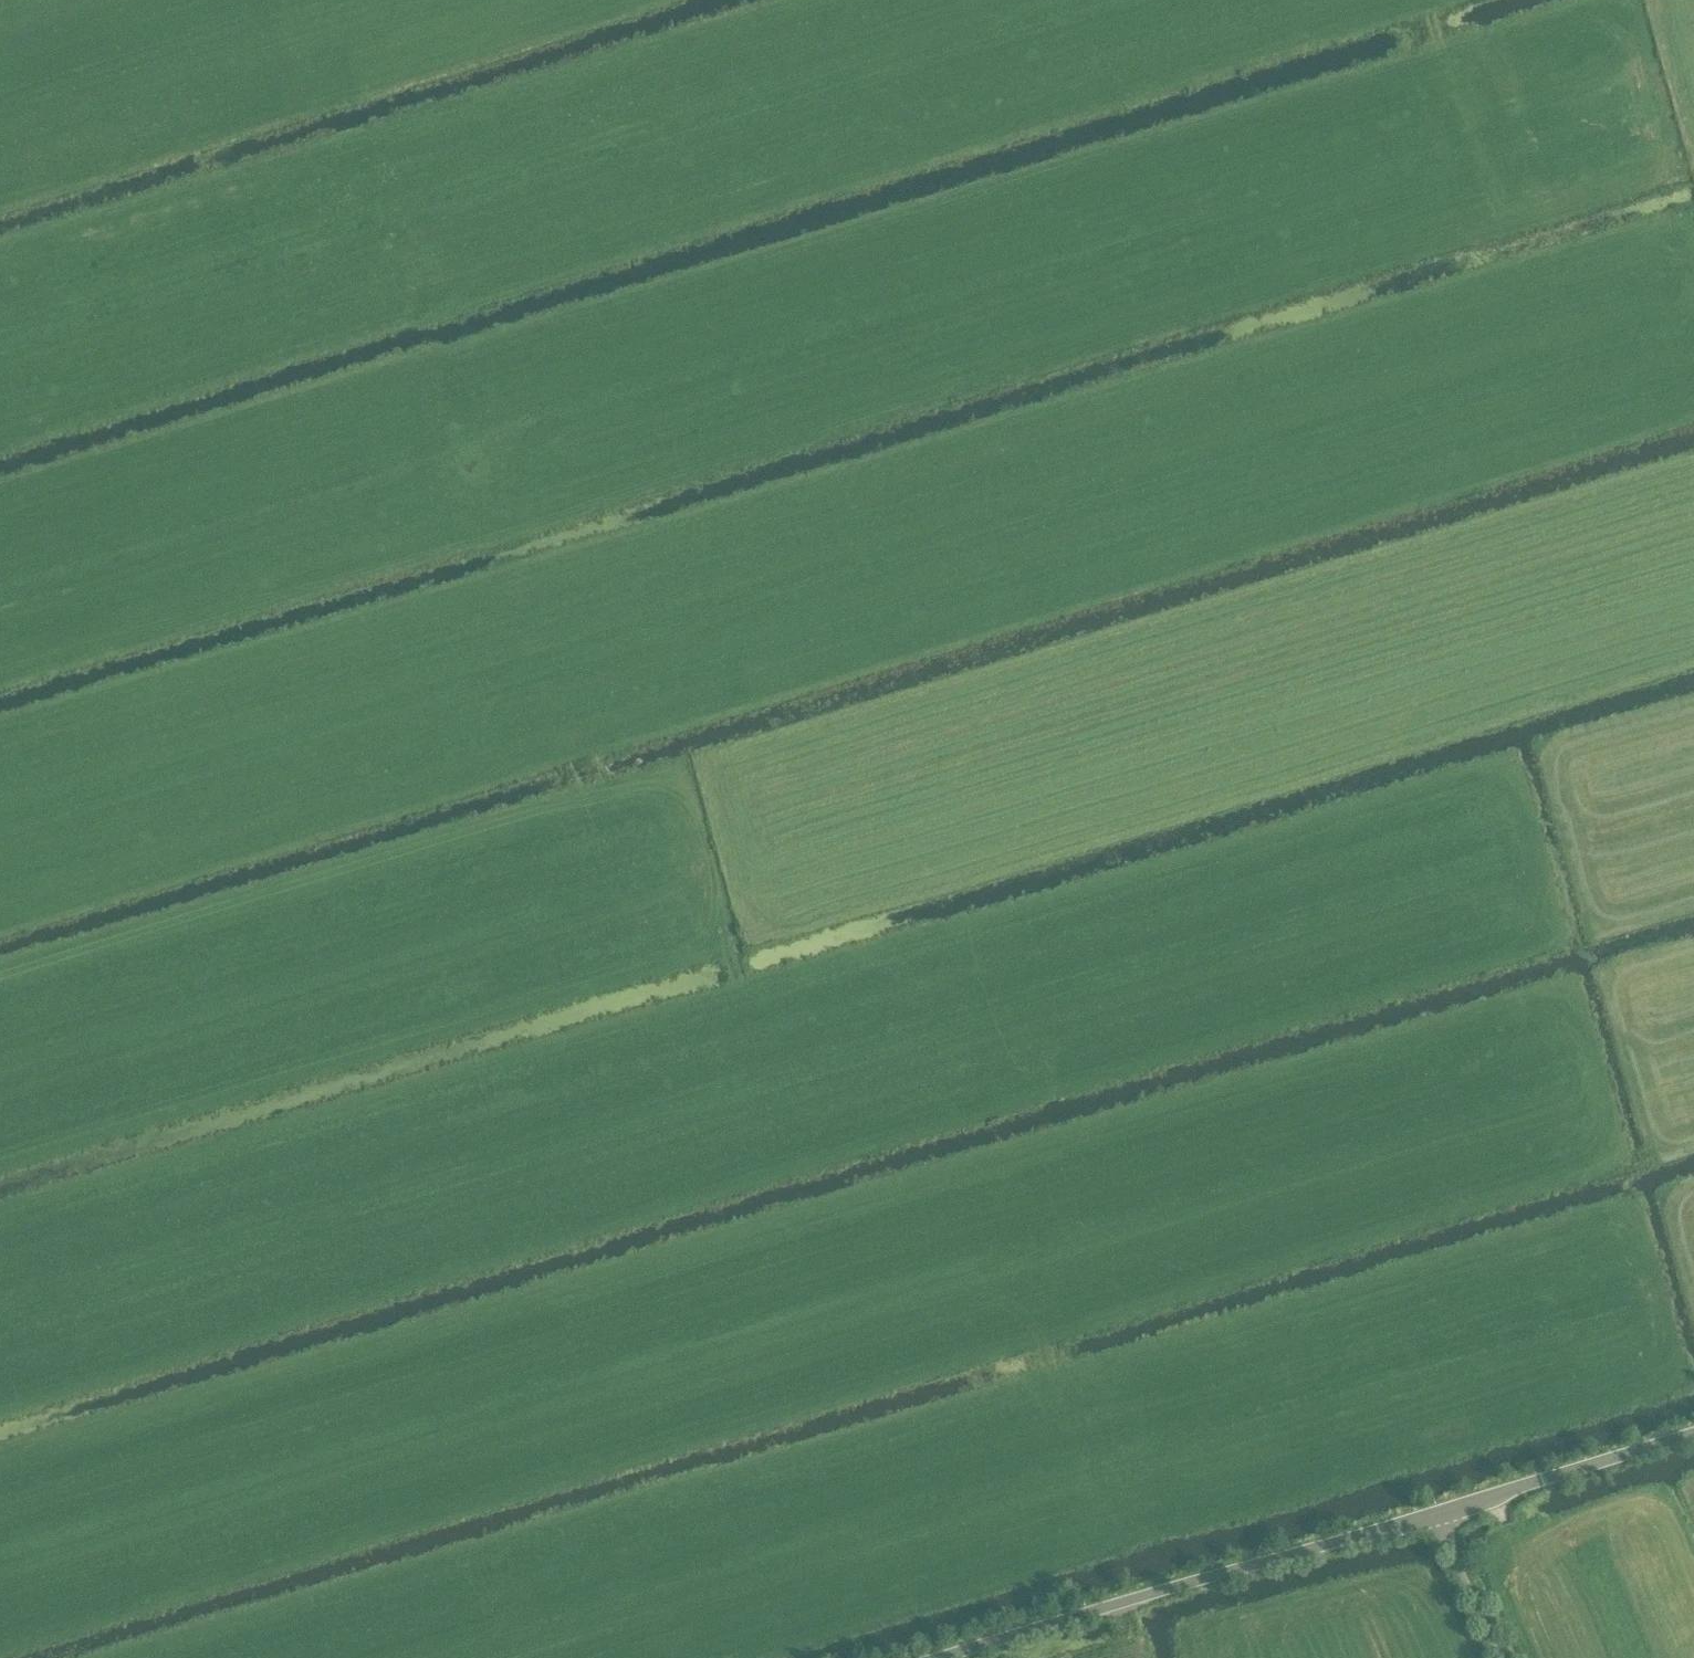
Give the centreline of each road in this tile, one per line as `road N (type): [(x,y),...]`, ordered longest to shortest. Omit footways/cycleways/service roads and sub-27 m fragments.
road 1 (unclassified): [(938,1657),(1693,1435)]

